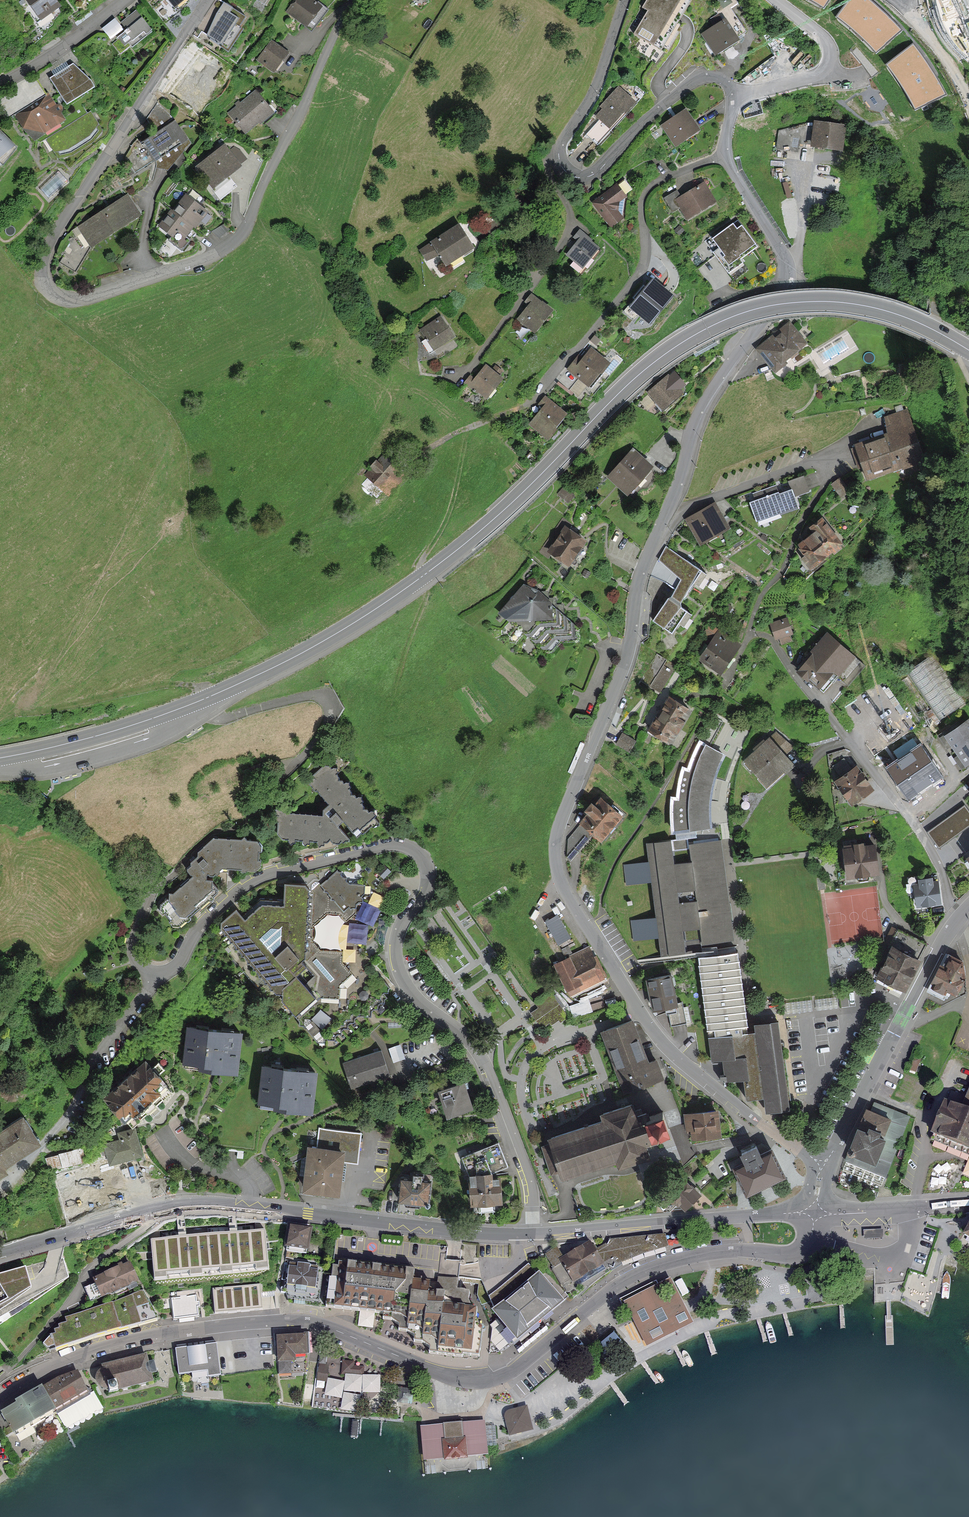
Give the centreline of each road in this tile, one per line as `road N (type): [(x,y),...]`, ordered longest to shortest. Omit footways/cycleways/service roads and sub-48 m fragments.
road 1 (primary): [(0,758),(143,721),(327,639),(465,544),(630,383),(713,325),(748,311),(825,301),(890,312),(968,351)]
road 2 (residential): [(815,1213),(808,1245),(798,1253),(735,1249),(628,1278),(501,1377),(460,1379),(313,1321),(280,1320),(143,1336),(58,1363),(0,1398)]
road 3 (residential): [(535,1233),(532,1181),(489,1069),(466,1037),(420,1001),(397,962),(401,925),(429,880),(418,852),(400,844),(262,877),(236,893),(200,924),(176,965),(157,972),(93,1063),(73,1107)]
road 4 (residential): [(354,0),(257,220),(241,238),(217,254),(80,300),(60,297),(46,282),(53,238),(207,0)]
road 5 (residential): [(822,1163),(677,1057),(640,1012),(557,870),(559,823),(624,666),(637,581),(668,509)]
road 6 (tertiary): [(535,1233),(206,1202),(0,1252)]
road 7 (residential): [(668,509),(704,405),(783,280),(780,250),(726,156)]
road 8 (residential): [(726,156),(649,187),(641,203),(640,273),(538,396)]
road 9 (residential): [(951,927),(939,866),(910,818),(775,654)]
road 10 (tertiary): [(815,1213),(535,1233)]
road 11 (residential): [(560,158),(546,165),(568,207),(566,237),(460,381)]
road 12 (residential): [(822,1163),(951,927)]
road 13 (residential): [(668,509),(822,458),(878,422)]
road 14 (residential): [(731,101),(726,83),(702,78),(587,175),(567,170),(560,158)]
road 15 (residential): [(731,101),(816,74),(828,61),(821,36),(777,0)]
road 16 (residential): [(560,158),(563,136),(591,93),(618,0)]
road 17 (tertiary): [(815,1213),(968,1204)]
road 18 (residential): [(126,0),(0,85)]
road 19 (residential): [(892,0),(926,38),(968,111)]

